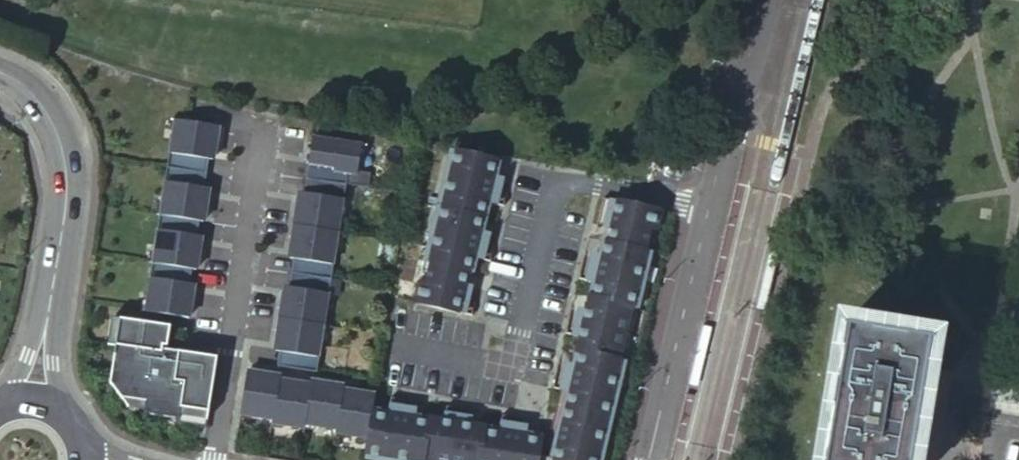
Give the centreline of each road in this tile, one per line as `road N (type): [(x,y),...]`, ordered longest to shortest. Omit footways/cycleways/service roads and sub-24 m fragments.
road 1 (residential): [(649,459),(766,0)]
road 2 (tertiary): [(0,71),(50,112),(67,164),(40,406)]
road 3 (residential): [(264,134),(216,459)]

